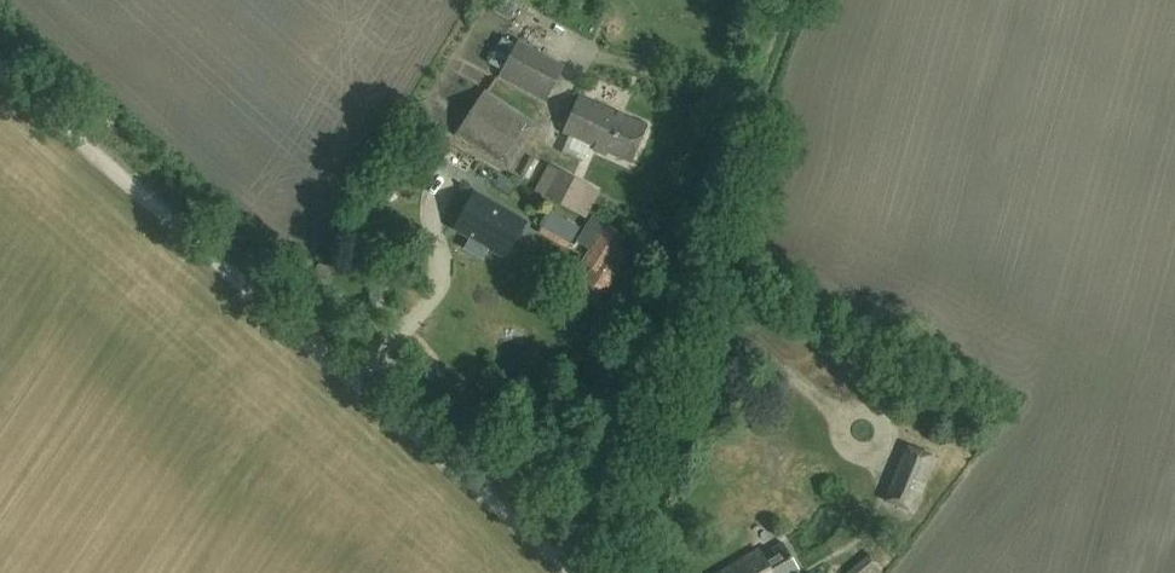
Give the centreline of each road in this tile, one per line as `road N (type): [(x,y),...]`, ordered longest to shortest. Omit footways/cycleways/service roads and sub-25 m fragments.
road 1 (track): [(0,62),(579,572)]

